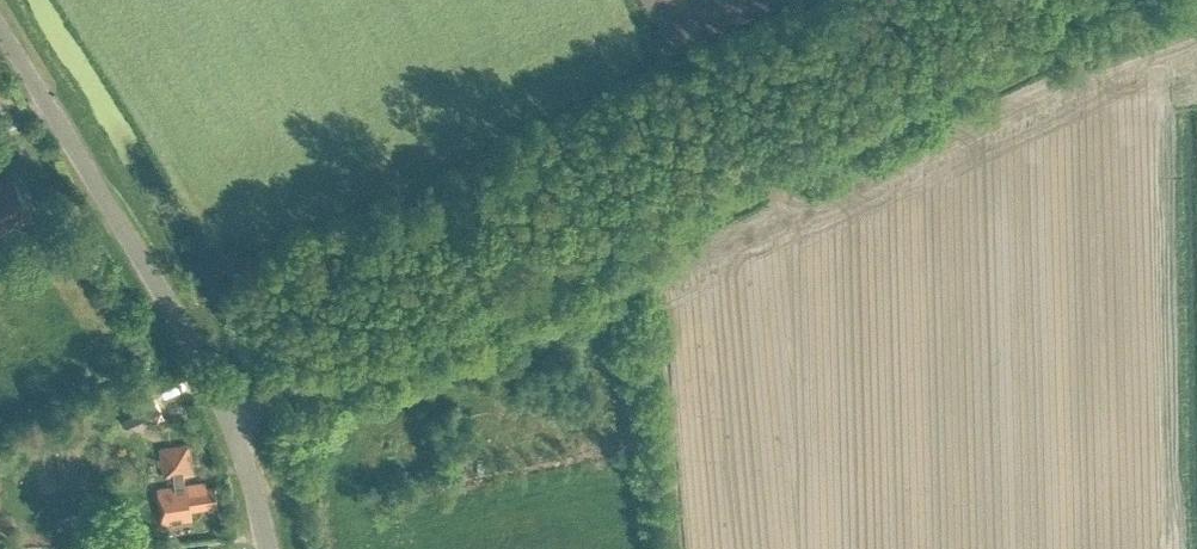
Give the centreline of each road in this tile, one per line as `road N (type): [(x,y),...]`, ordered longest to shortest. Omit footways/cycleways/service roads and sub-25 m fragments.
road 1 (track): [(242,414),(965,77),(1015,49),(1066,0)]
road 2 (unclassified): [(273,548),(242,414),(0,13)]

